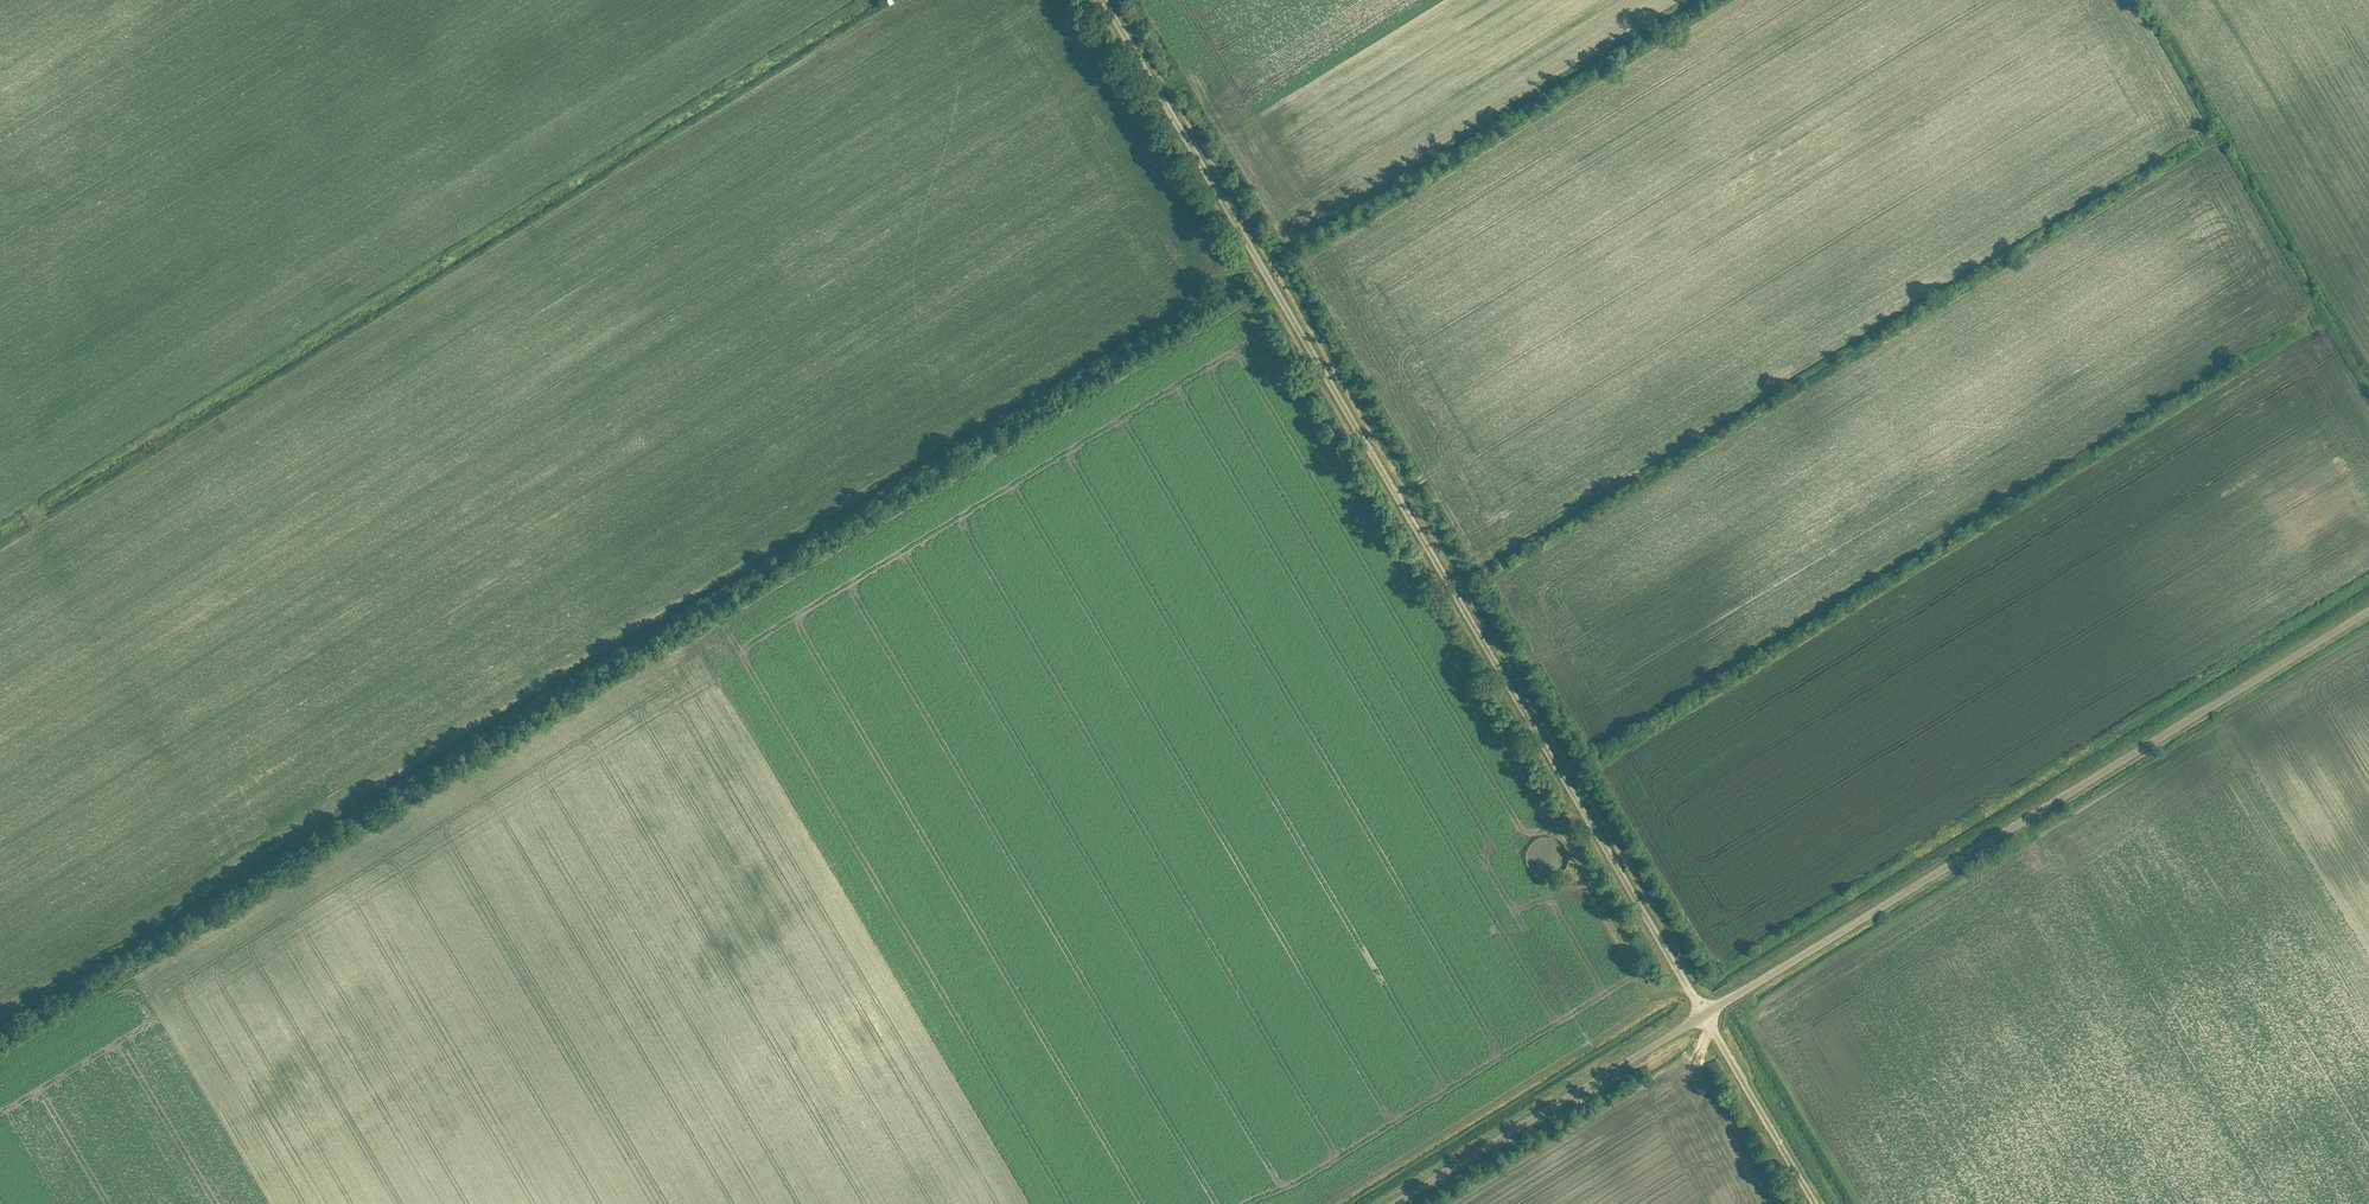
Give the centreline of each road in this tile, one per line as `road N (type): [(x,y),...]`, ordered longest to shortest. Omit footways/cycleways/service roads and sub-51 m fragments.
road 1 (residential): [(1707,1014),(1106,0)]
road 2 (residential): [(1707,1014),(2368,614)]
road 3 (residential): [(1394,1203),(1707,1014)]
road 4 (residential): [(1821,1203),(1707,1014)]

